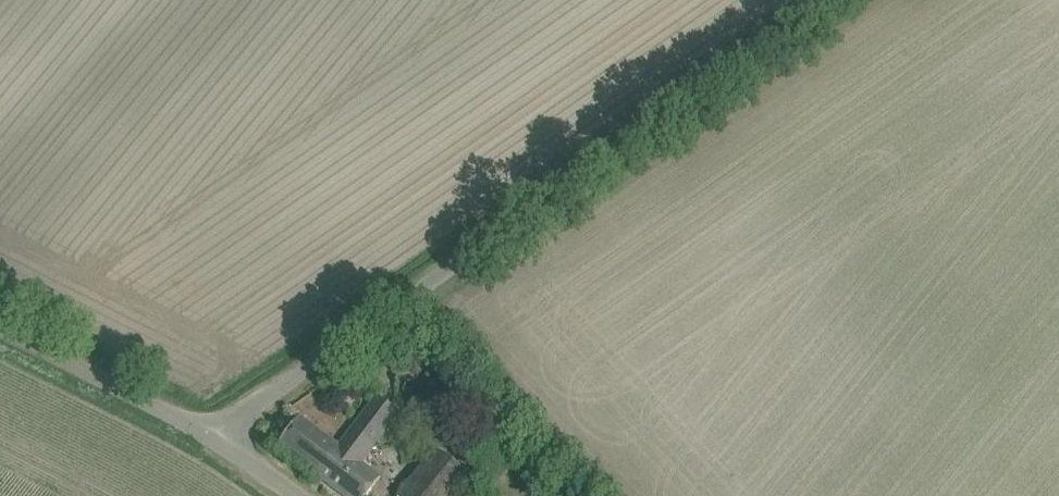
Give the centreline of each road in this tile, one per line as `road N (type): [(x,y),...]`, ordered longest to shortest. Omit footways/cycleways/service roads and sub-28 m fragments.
road 1 (unclassified): [(208,437),(835,0)]
road 2 (unclassified): [(208,437),(0,328)]

